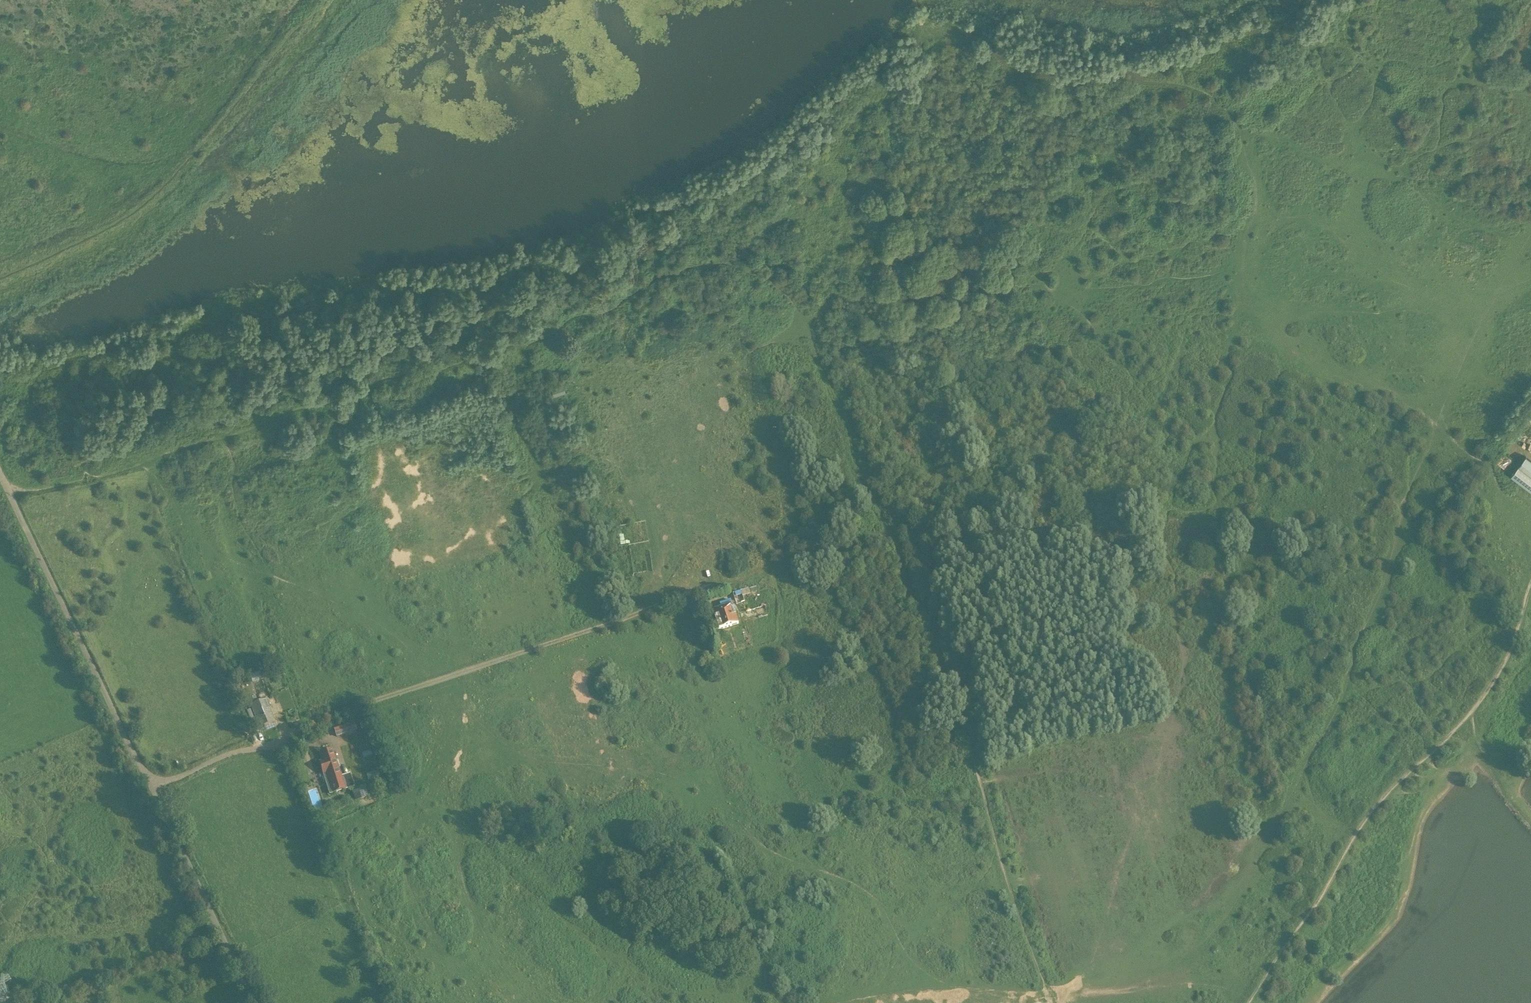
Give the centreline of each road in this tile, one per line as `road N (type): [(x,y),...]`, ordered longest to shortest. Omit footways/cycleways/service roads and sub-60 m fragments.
road 1 (unclassified): [(148,784),(0,476)]
road 2 (unclassified): [(253,1002),(148,784)]
road 3 (unclassified): [(148,784),(281,745),(300,727),(366,705)]

